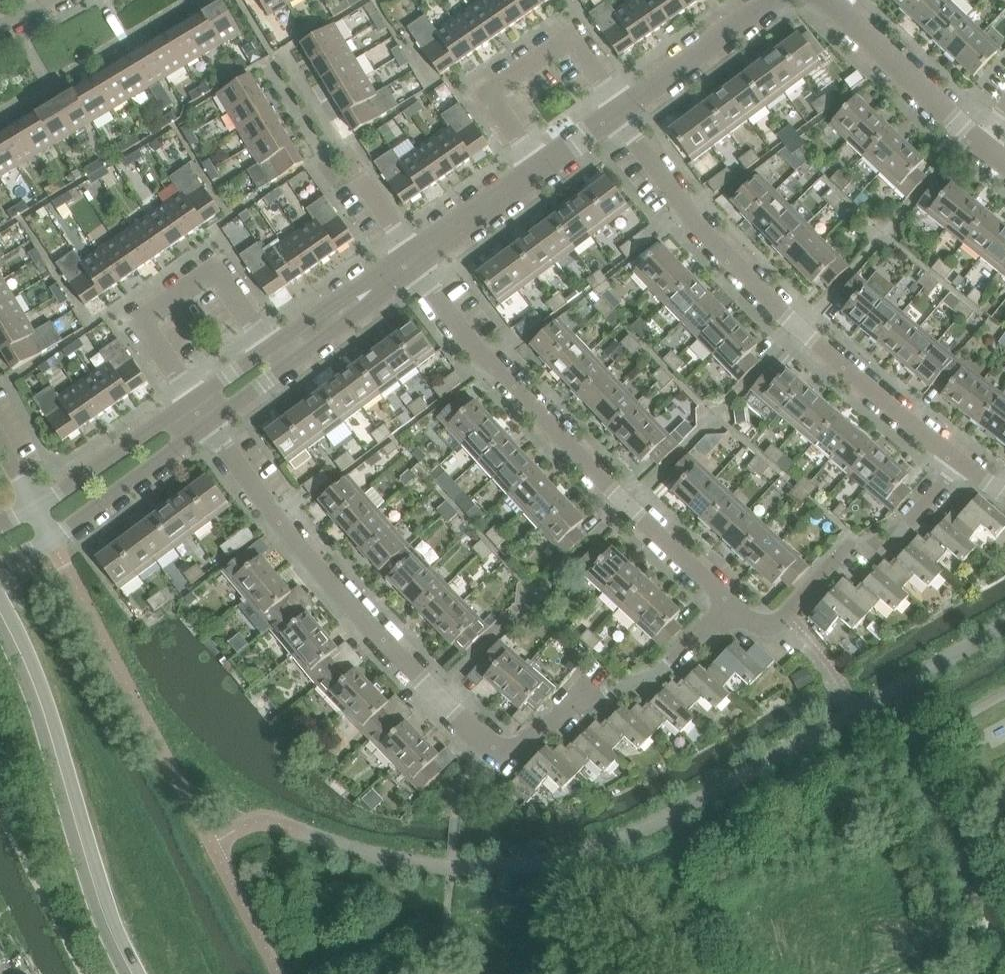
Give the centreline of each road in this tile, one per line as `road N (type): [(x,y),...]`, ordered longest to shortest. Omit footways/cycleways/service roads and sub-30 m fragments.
road 1 (residential): [(212,424),(327,582),(502,754),(585,697),(651,681),(713,622),(737,612)]
road 2 (residential): [(619,107),(708,229),(798,327),(965,463)]
road 3 (residential): [(737,612),(476,350),(408,263)]
road 4 (unclassified): [(132,973),(83,854),(36,688),(0,611)]
road 5 (residential): [(194,401),(140,321),(215,269),(274,348)]
road 6 (residential): [(540,163),(491,93),(571,38),(619,107)]
road 7 (residential): [(976,138),(834,0)]
road 8 (residential): [(53,540),(212,424)]
road 9 (residential): [(194,401),(36,506)]
road 10 (residential): [(619,107),(773,0)]
road 11 (residential): [(408,263),(540,163)]
road 12 (residential): [(288,368),(381,299),(408,263)]
road 13 (residential): [(408,263),(274,348)]
road 14 (residential): [(737,612),(774,625),(850,545)]

